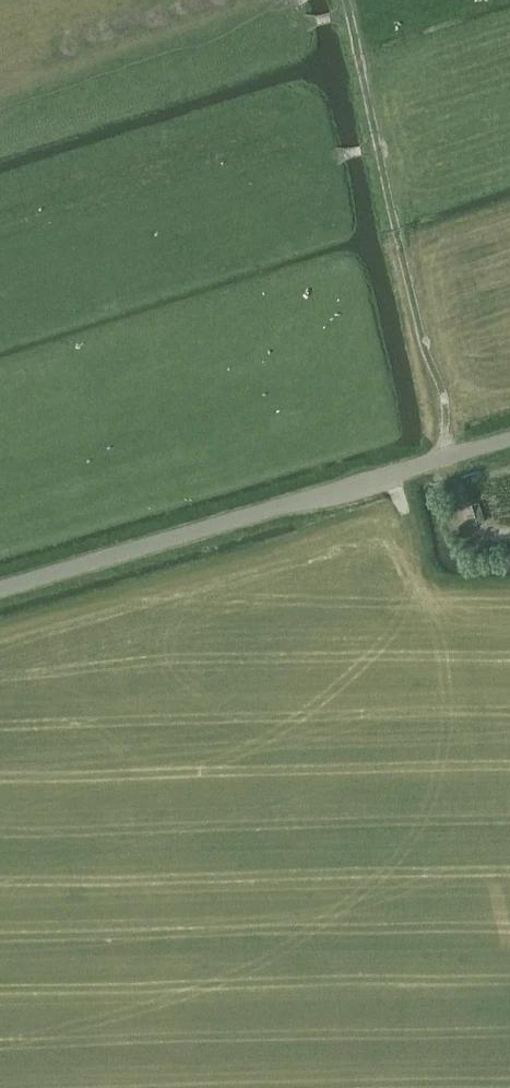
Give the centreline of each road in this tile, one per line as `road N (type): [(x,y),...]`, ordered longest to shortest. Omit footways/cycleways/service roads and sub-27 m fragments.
road 1 (tertiary): [(0,589),(509,440)]
road 2 (track): [(395,473),(509,948)]
road 3 (track): [(346,0),(422,345),(448,417),(445,459)]

